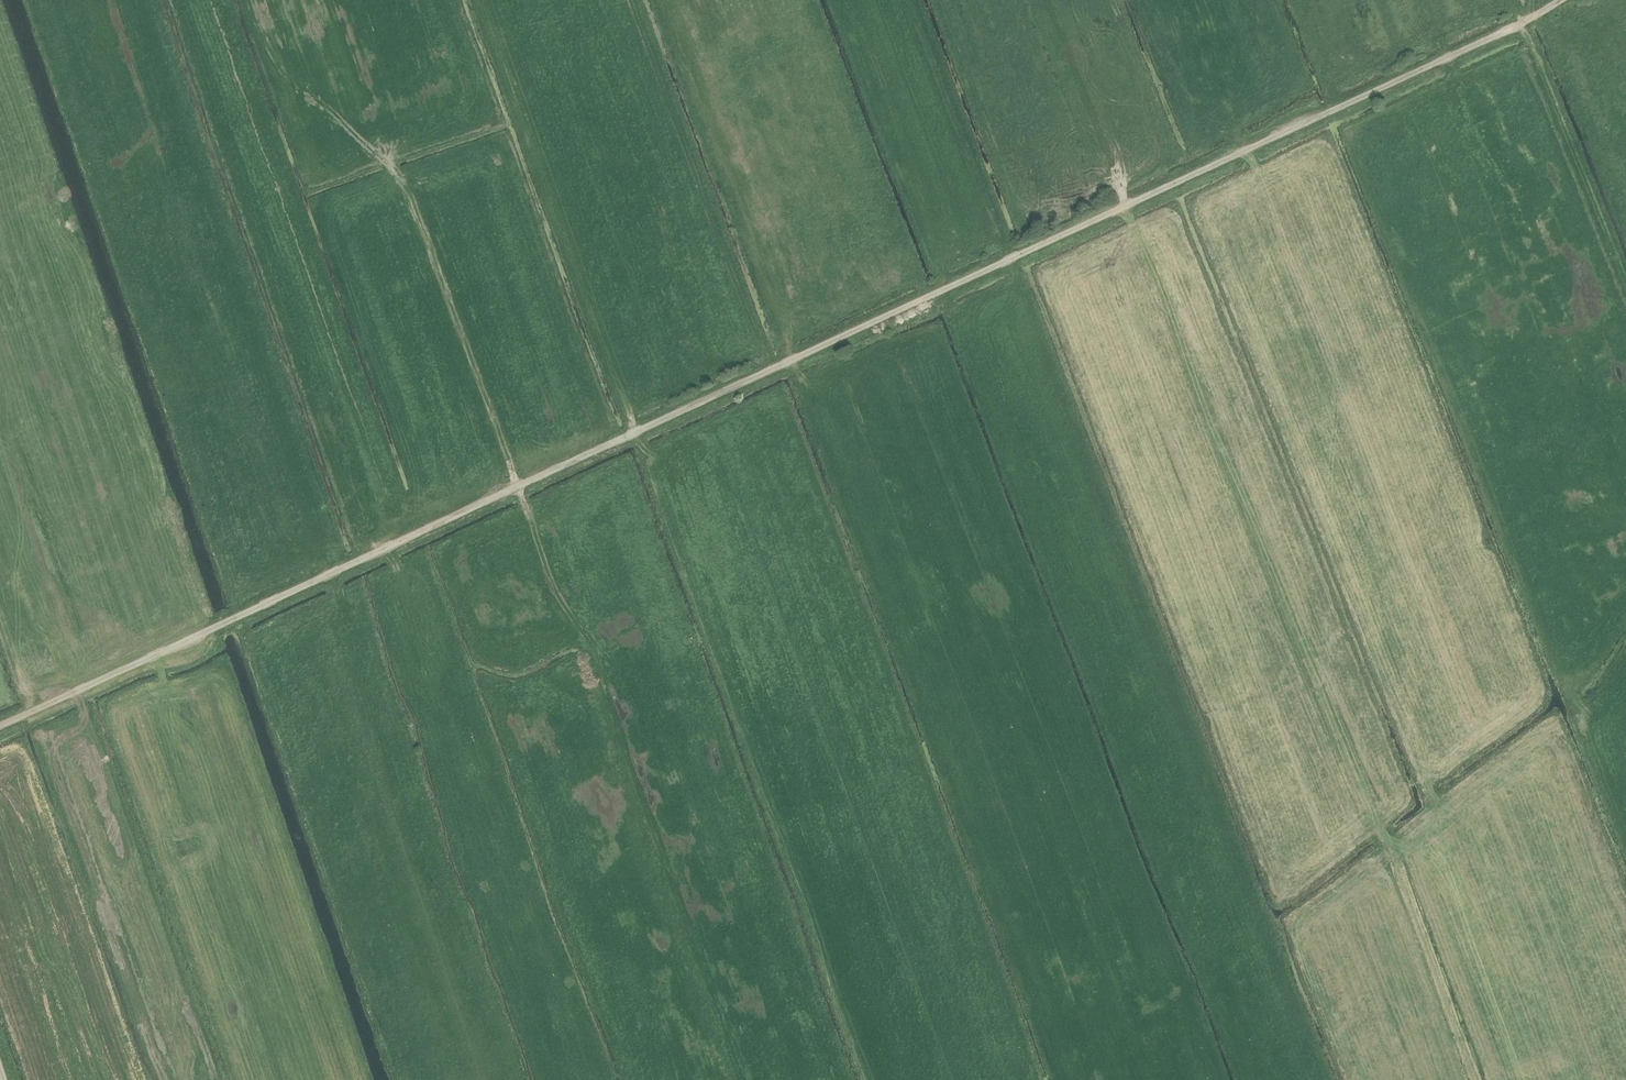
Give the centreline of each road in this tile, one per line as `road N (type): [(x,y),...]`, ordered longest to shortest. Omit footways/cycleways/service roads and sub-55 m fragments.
road 1 (unclassified): [(0,725),(1515,19)]

